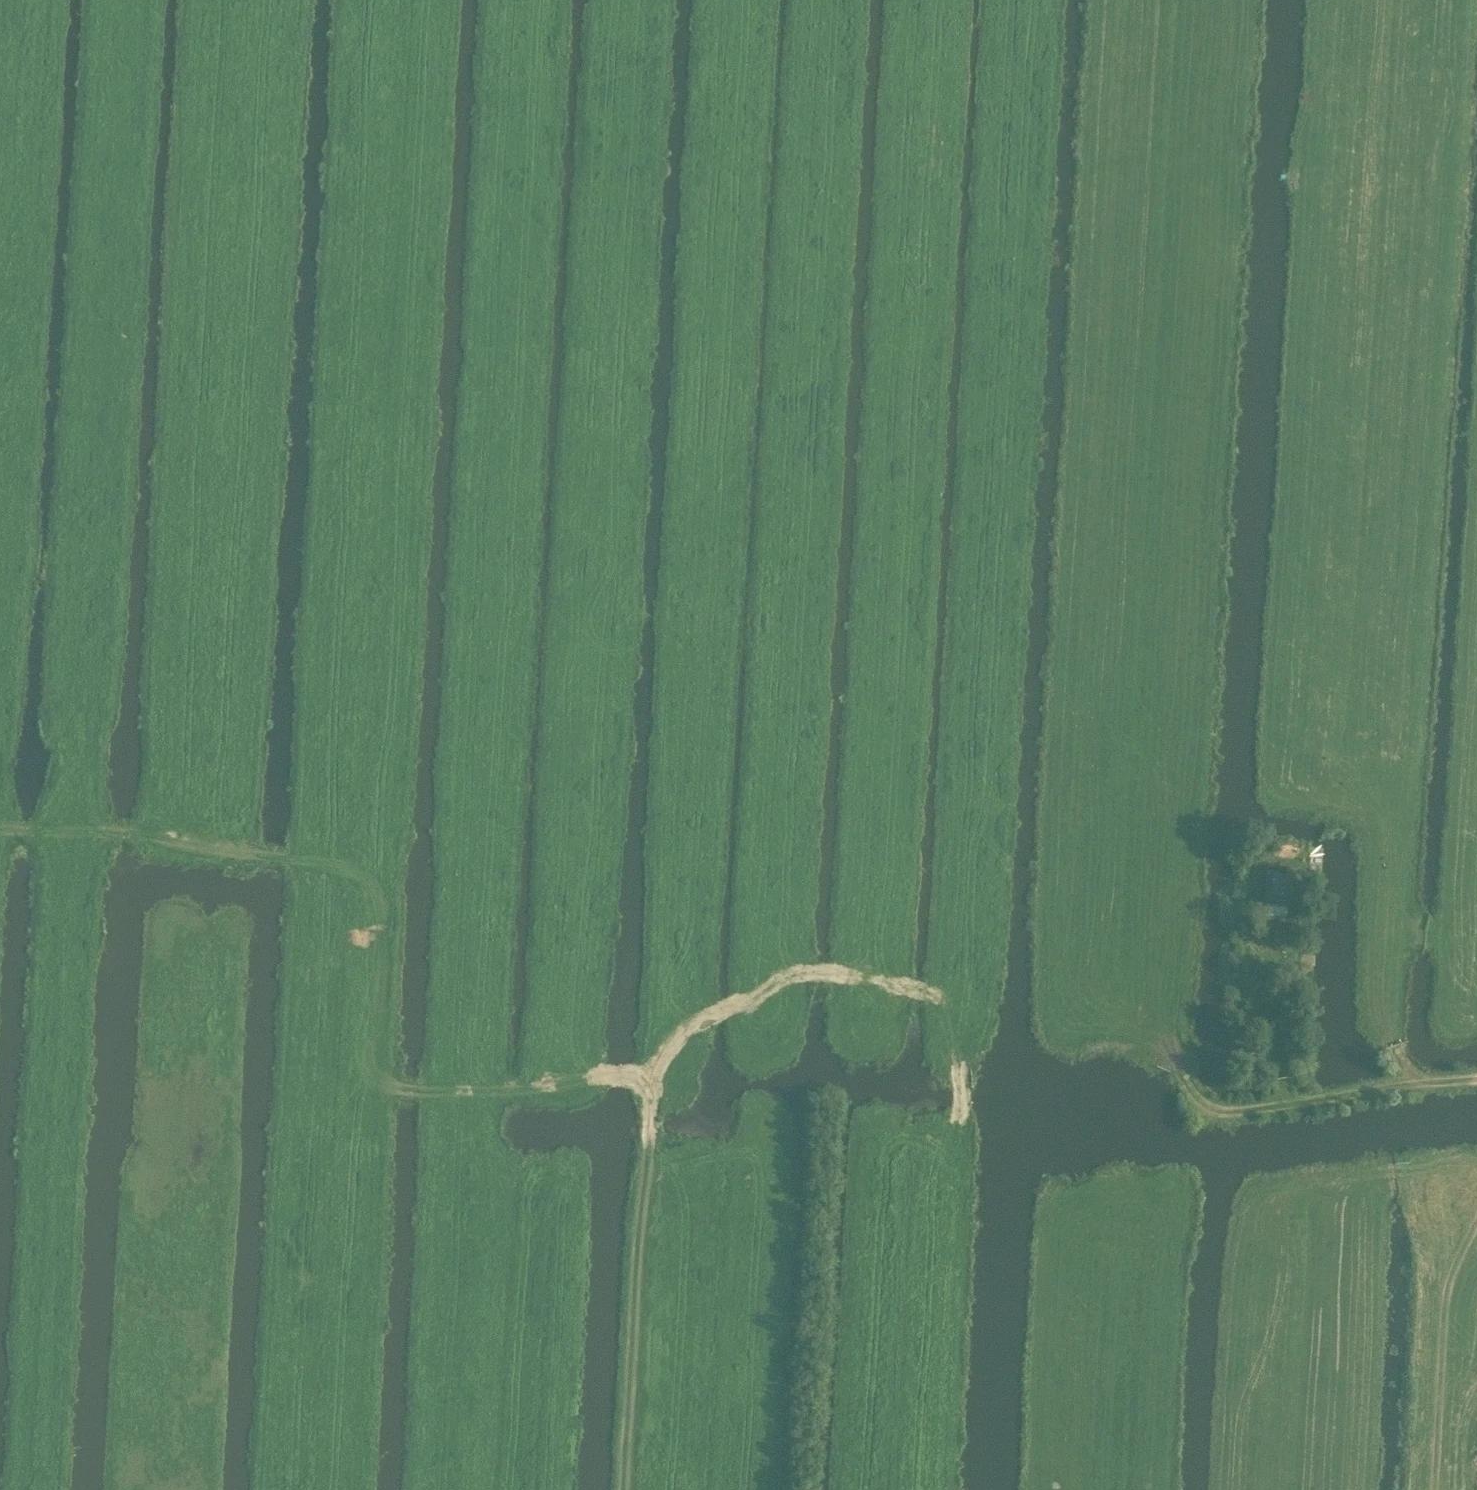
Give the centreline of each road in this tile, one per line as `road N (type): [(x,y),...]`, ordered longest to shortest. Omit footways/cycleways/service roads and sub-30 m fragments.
road 1 (track): [(1104,1018),(1151,1027),(1174,1045),(1186,1087),(1205,1109),(1476,1077)]

